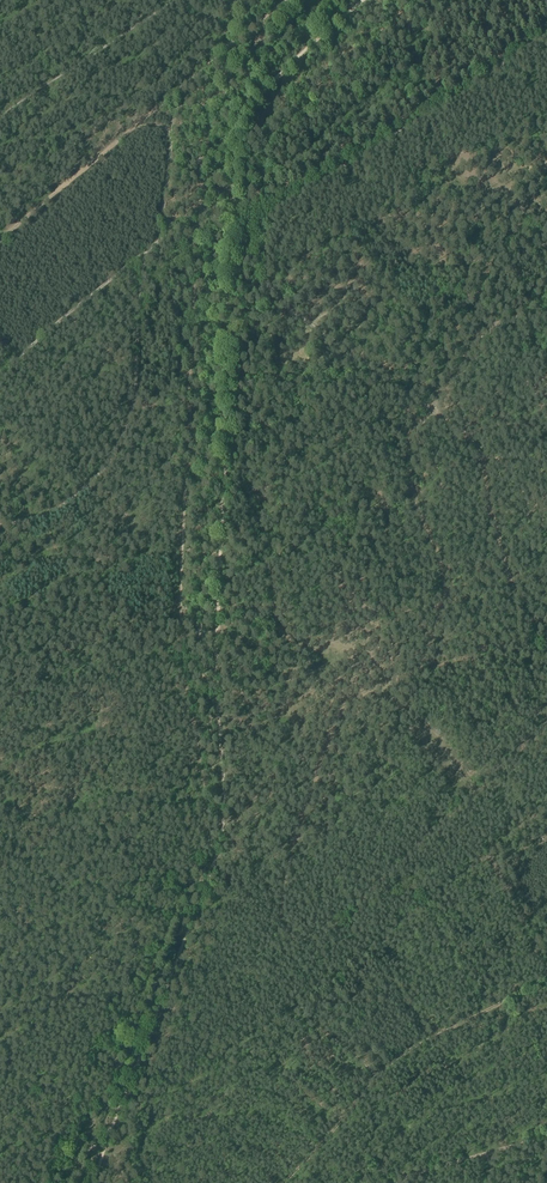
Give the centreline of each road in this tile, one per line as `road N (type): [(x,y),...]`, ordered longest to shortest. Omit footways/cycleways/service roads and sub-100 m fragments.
road 1 (track): [(546,722),(329,924),(313,935),(290,934),(285,898),(327,733),(355,702),(423,668),(443,606),(446,587),(407,467),(412,436),(431,410)]
road 2 (track): [(546,30),(250,216)]
road 3 (track): [(0,526),(60,505),(110,457),(132,401),(146,252)]
road 4 (track): [(546,979),(430,1037),(388,1067),(285,1182)]
road 5 (track): [(546,657),(508,583),(482,458),(431,410)]
road 6 (track): [(411,490),(361,577),(344,640),(443,606)]
road 7 (track): [(170,97),(0,238)]
road 8 (track): [(0,114),(174,0)]
road 9 (track): [(546,166),(489,182),(468,170),(428,109)]
road 10 (track): [(310,0),(241,56),(210,105)]

